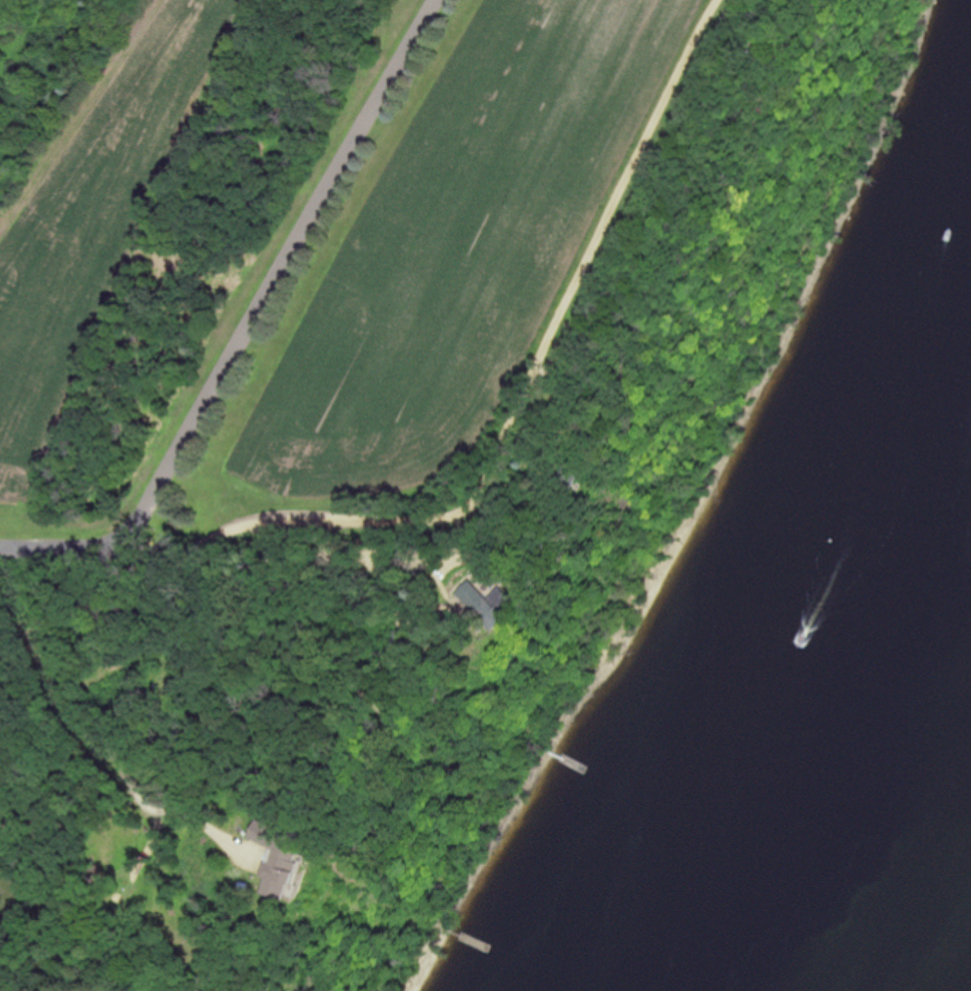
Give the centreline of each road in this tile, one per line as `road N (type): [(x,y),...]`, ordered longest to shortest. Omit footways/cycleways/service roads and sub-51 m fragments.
road 1 (residential): [(134,543),(260,296),(427,0)]
road 2 (residential): [(0,540),(134,543)]

